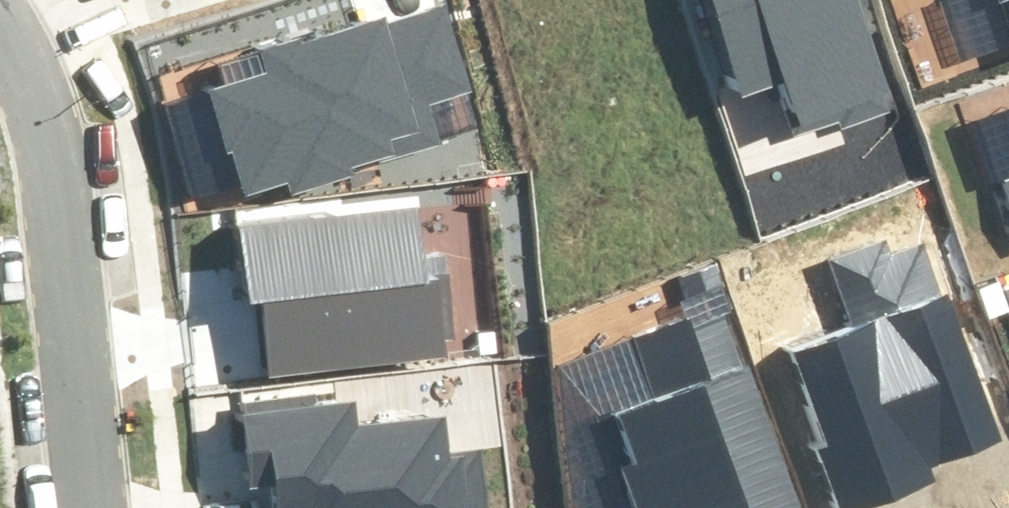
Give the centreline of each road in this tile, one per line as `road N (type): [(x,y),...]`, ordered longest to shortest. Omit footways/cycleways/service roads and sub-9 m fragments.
road 1 (residential): [(25,40),(63,190),(95,507)]
road 2 (residential): [(25,40),(141,0)]

